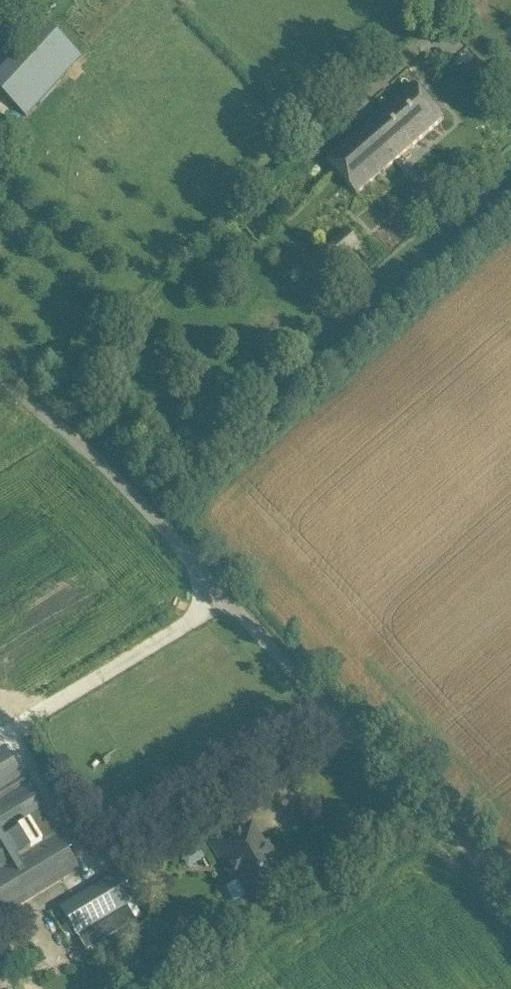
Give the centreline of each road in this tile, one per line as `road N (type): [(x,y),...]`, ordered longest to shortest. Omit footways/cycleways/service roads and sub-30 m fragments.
road 1 (unclassified): [(440,821),(155,519),(0,378)]

